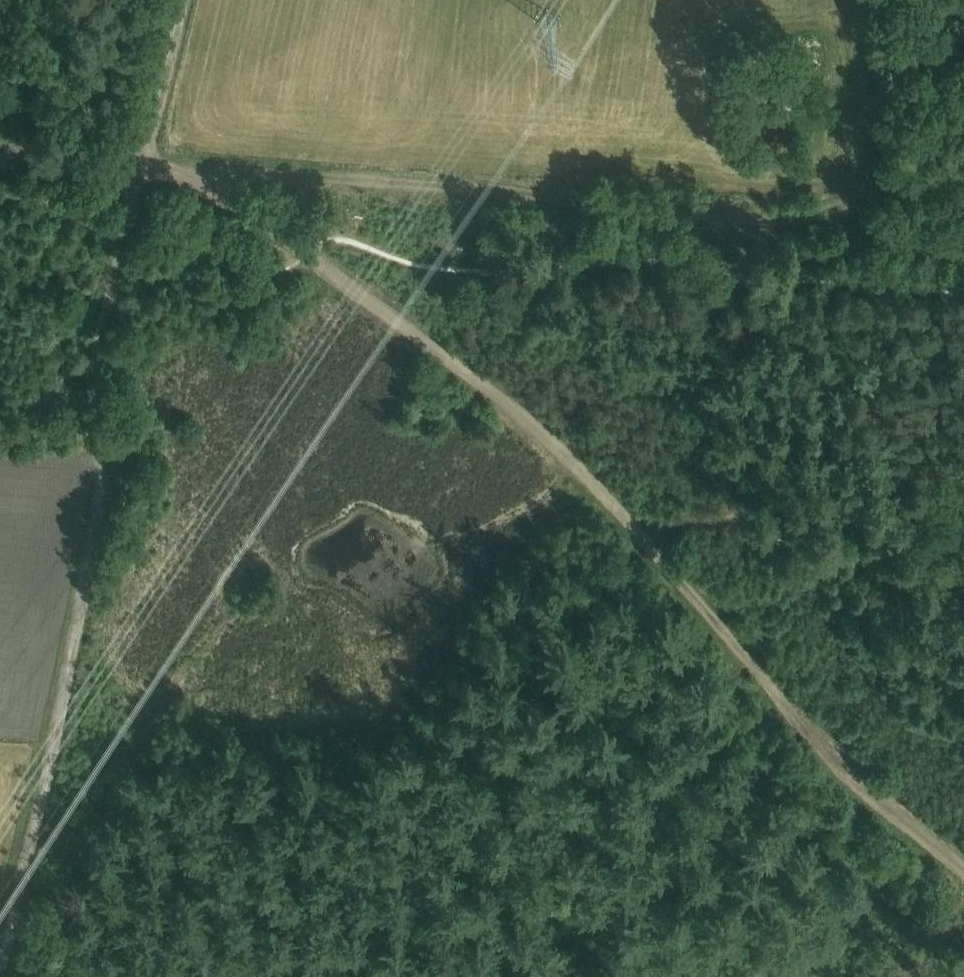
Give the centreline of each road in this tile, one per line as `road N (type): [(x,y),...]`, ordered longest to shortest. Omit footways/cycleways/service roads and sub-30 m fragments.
road 1 (track): [(304,259),(491,393),(568,464),(869,807),(963,887)]
road 2 (track): [(187,172),(778,225)]
road 3 (track): [(0,949),(102,465),(100,450),(81,435)]
road 4 (track): [(178,0),(81,435)]
road 5 (track): [(66,635),(311,901)]
road 6 (track): [(778,225),(963,172)]
road 7 (track): [(0,148),(187,172)]
road 8 (track): [(778,225),(963,246)]
road 9 (track): [(187,172),(304,259)]

